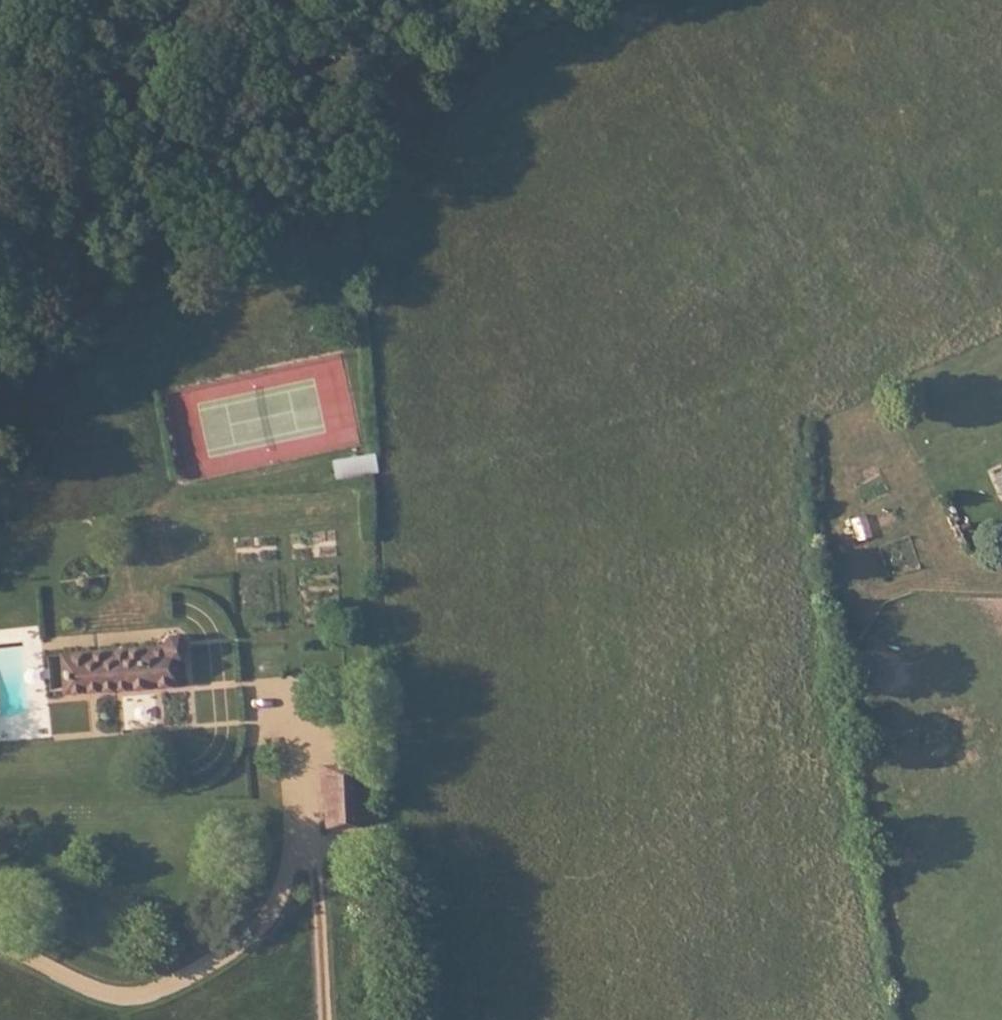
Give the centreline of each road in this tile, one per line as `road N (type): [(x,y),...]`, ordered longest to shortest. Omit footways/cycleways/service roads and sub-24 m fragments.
road 1 (track): [(153,0),(0,143)]

